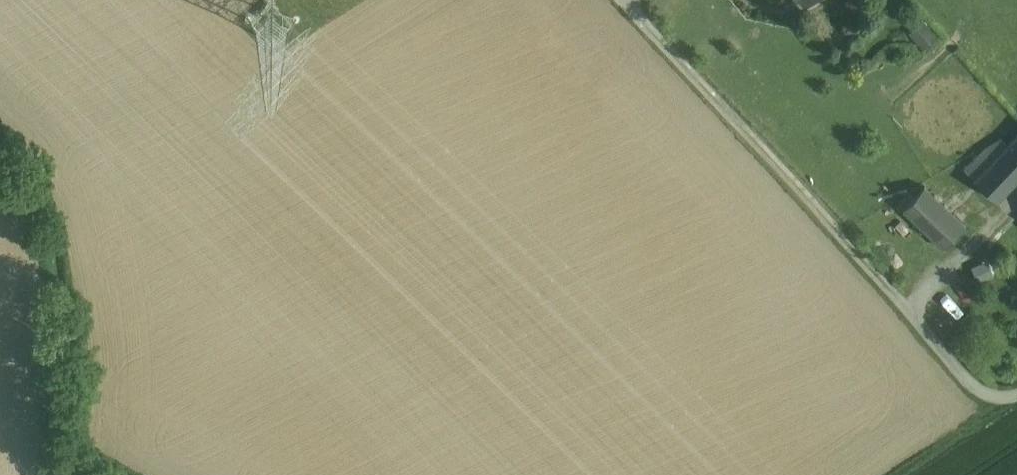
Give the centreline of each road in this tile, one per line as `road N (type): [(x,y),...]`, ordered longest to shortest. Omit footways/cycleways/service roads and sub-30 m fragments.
road 1 (unclassified): [(1016,395),(984,388),(958,363),(744,121),(622,0)]

